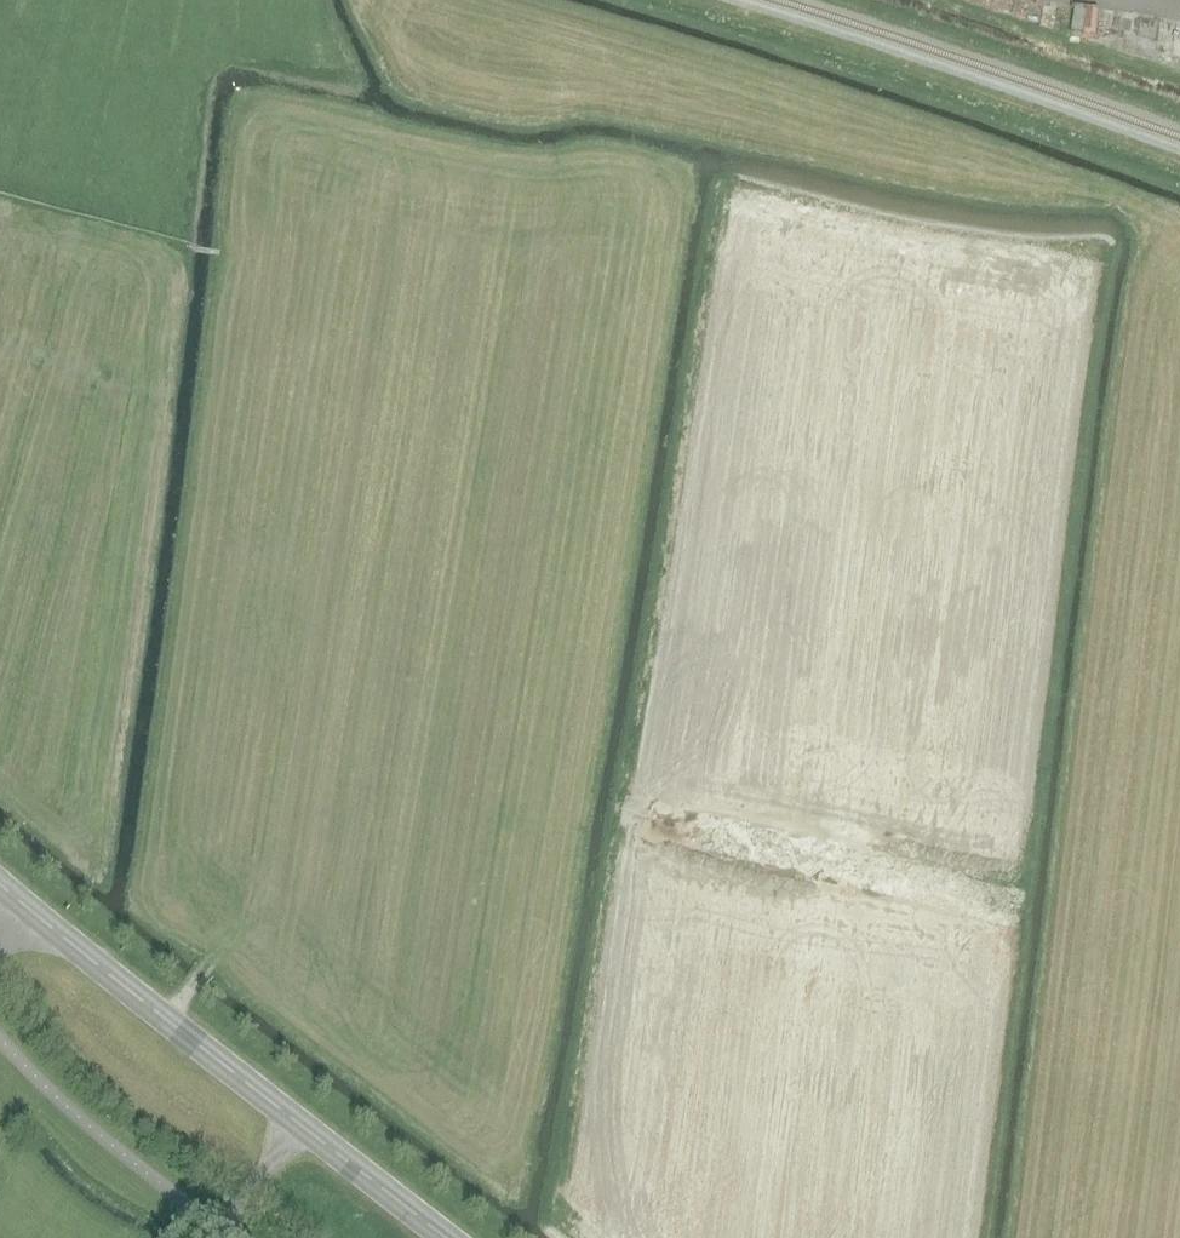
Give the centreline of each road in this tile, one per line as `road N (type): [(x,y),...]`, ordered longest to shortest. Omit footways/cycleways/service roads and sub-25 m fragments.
road 1 (tertiary): [(448,1237),(0,883)]
road 2 (track): [(295,1120),(222,1237)]

